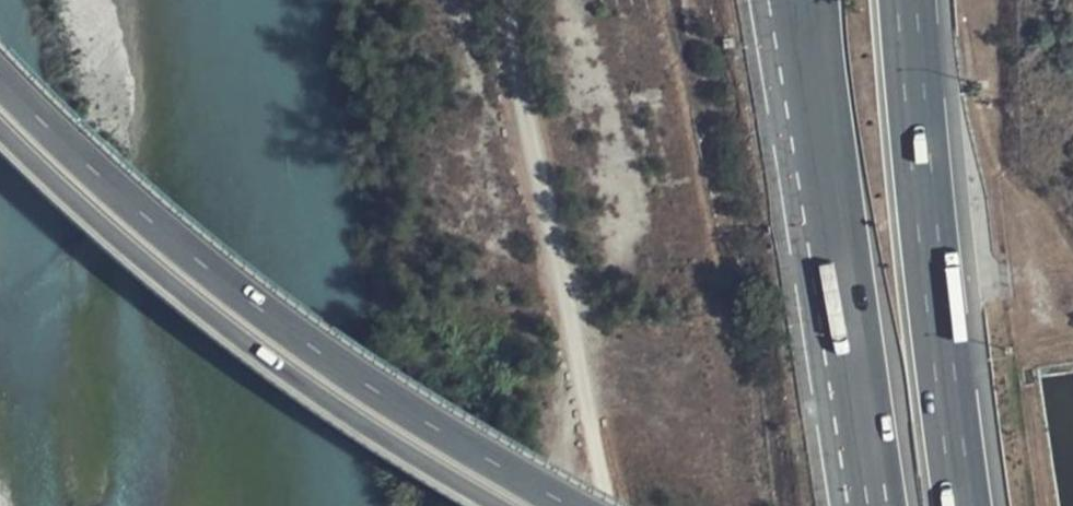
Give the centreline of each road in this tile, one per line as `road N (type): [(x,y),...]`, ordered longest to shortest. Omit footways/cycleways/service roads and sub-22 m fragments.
road 1 (trunk): [(579,505),(299,329),(122,184),(0,68)]
road 2 (trunk): [(0,118),(74,193),(295,374),(507,505)]
road 3 (track): [(605,505),(506,0)]
road 4 (motorway): [(803,0),(875,505)]
road 5 (motorway): [(962,505),(908,0)]

